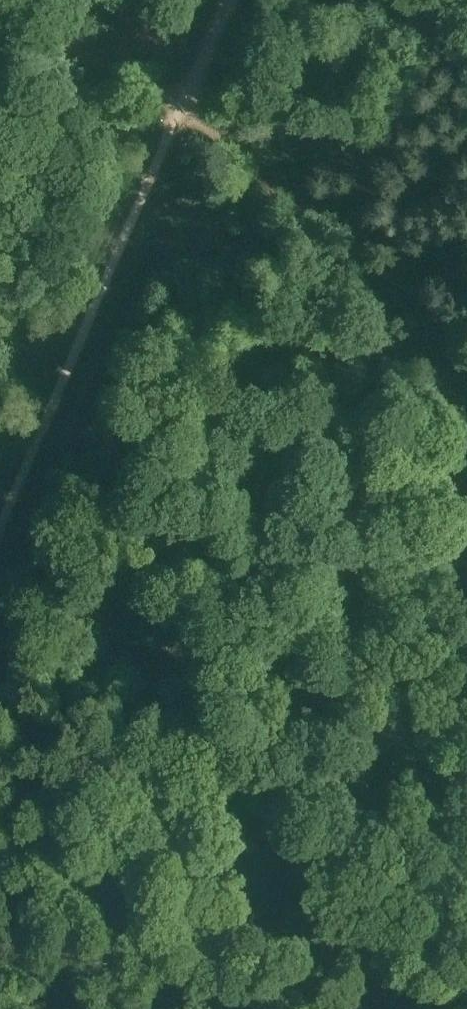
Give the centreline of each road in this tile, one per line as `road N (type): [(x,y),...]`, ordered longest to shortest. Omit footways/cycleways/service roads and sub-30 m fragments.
road 1 (track): [(398,1008),(171,686),(72,570),(0,551)]
road 2 (track): [(0,529),(182,102)]
road 3 (track): [(182,102),(466,341)]
road 4 (track): [(466,617),(447,426),(466,385)]
road 5 (track): [(182,102),(86,40),(0,5)]

